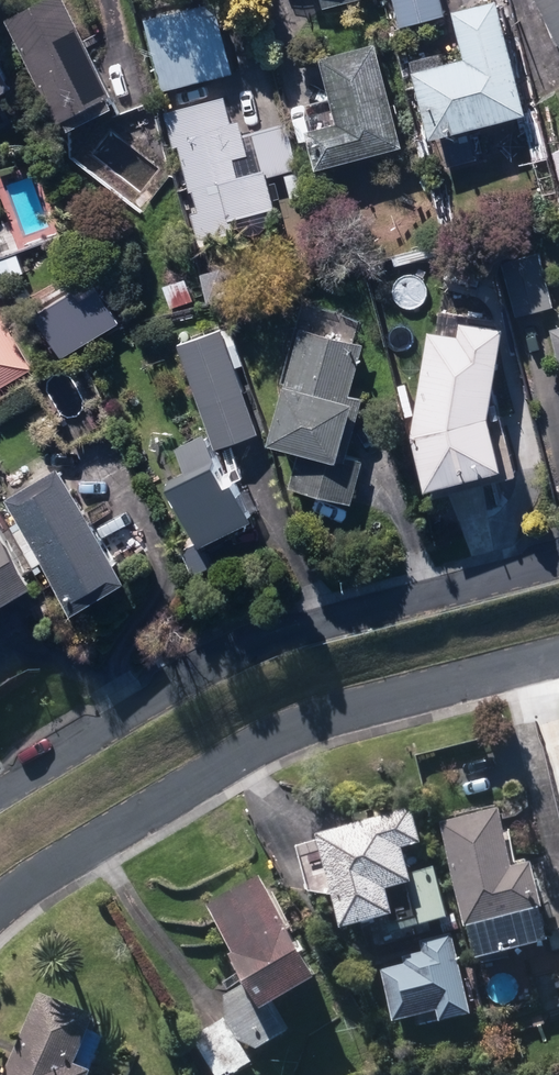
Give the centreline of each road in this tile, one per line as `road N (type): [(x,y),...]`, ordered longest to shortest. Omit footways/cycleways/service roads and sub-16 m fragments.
road 1 (residential): [(558,654),(277,735),(0,903)]
road 2 (residential): [(0,795),(259,644),(558,561)]

